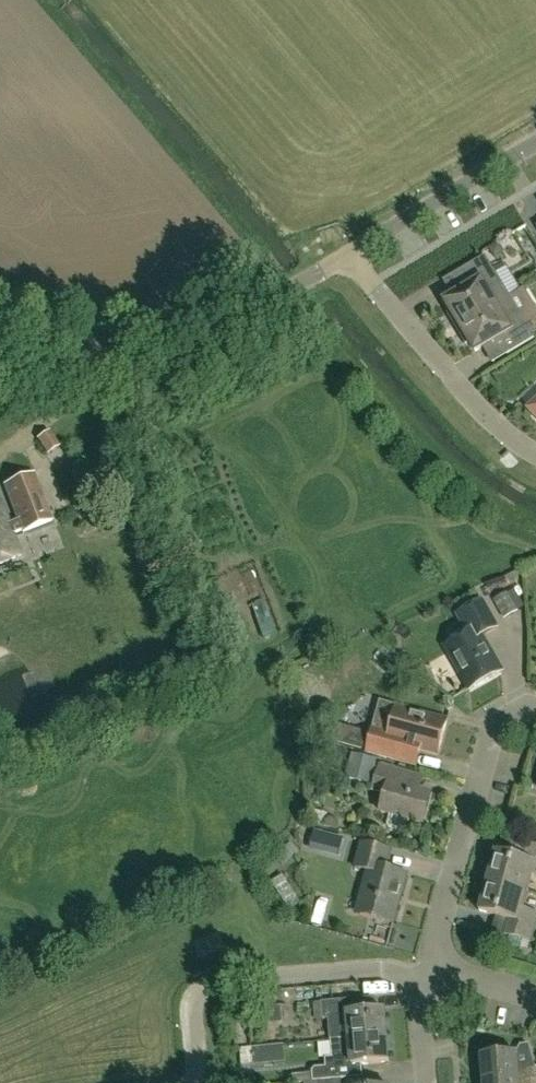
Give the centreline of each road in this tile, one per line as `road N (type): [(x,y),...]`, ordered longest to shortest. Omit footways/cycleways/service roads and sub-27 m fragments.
road 1 (unclassified): [(344,255),(291,290),(199,330),(94,350),(57,352),(0,338)]
road 2 (residential): [(430,969),(411,977),(381,971),(228,984),(196,996),(187,1082)]
road 3 (residential): [(430,969),(499,716),(535,713)]
road 4 (residential): [(535,457),(481,413),(344,255)]
road 5 (unclassified): [(344,255),(535,143)]

